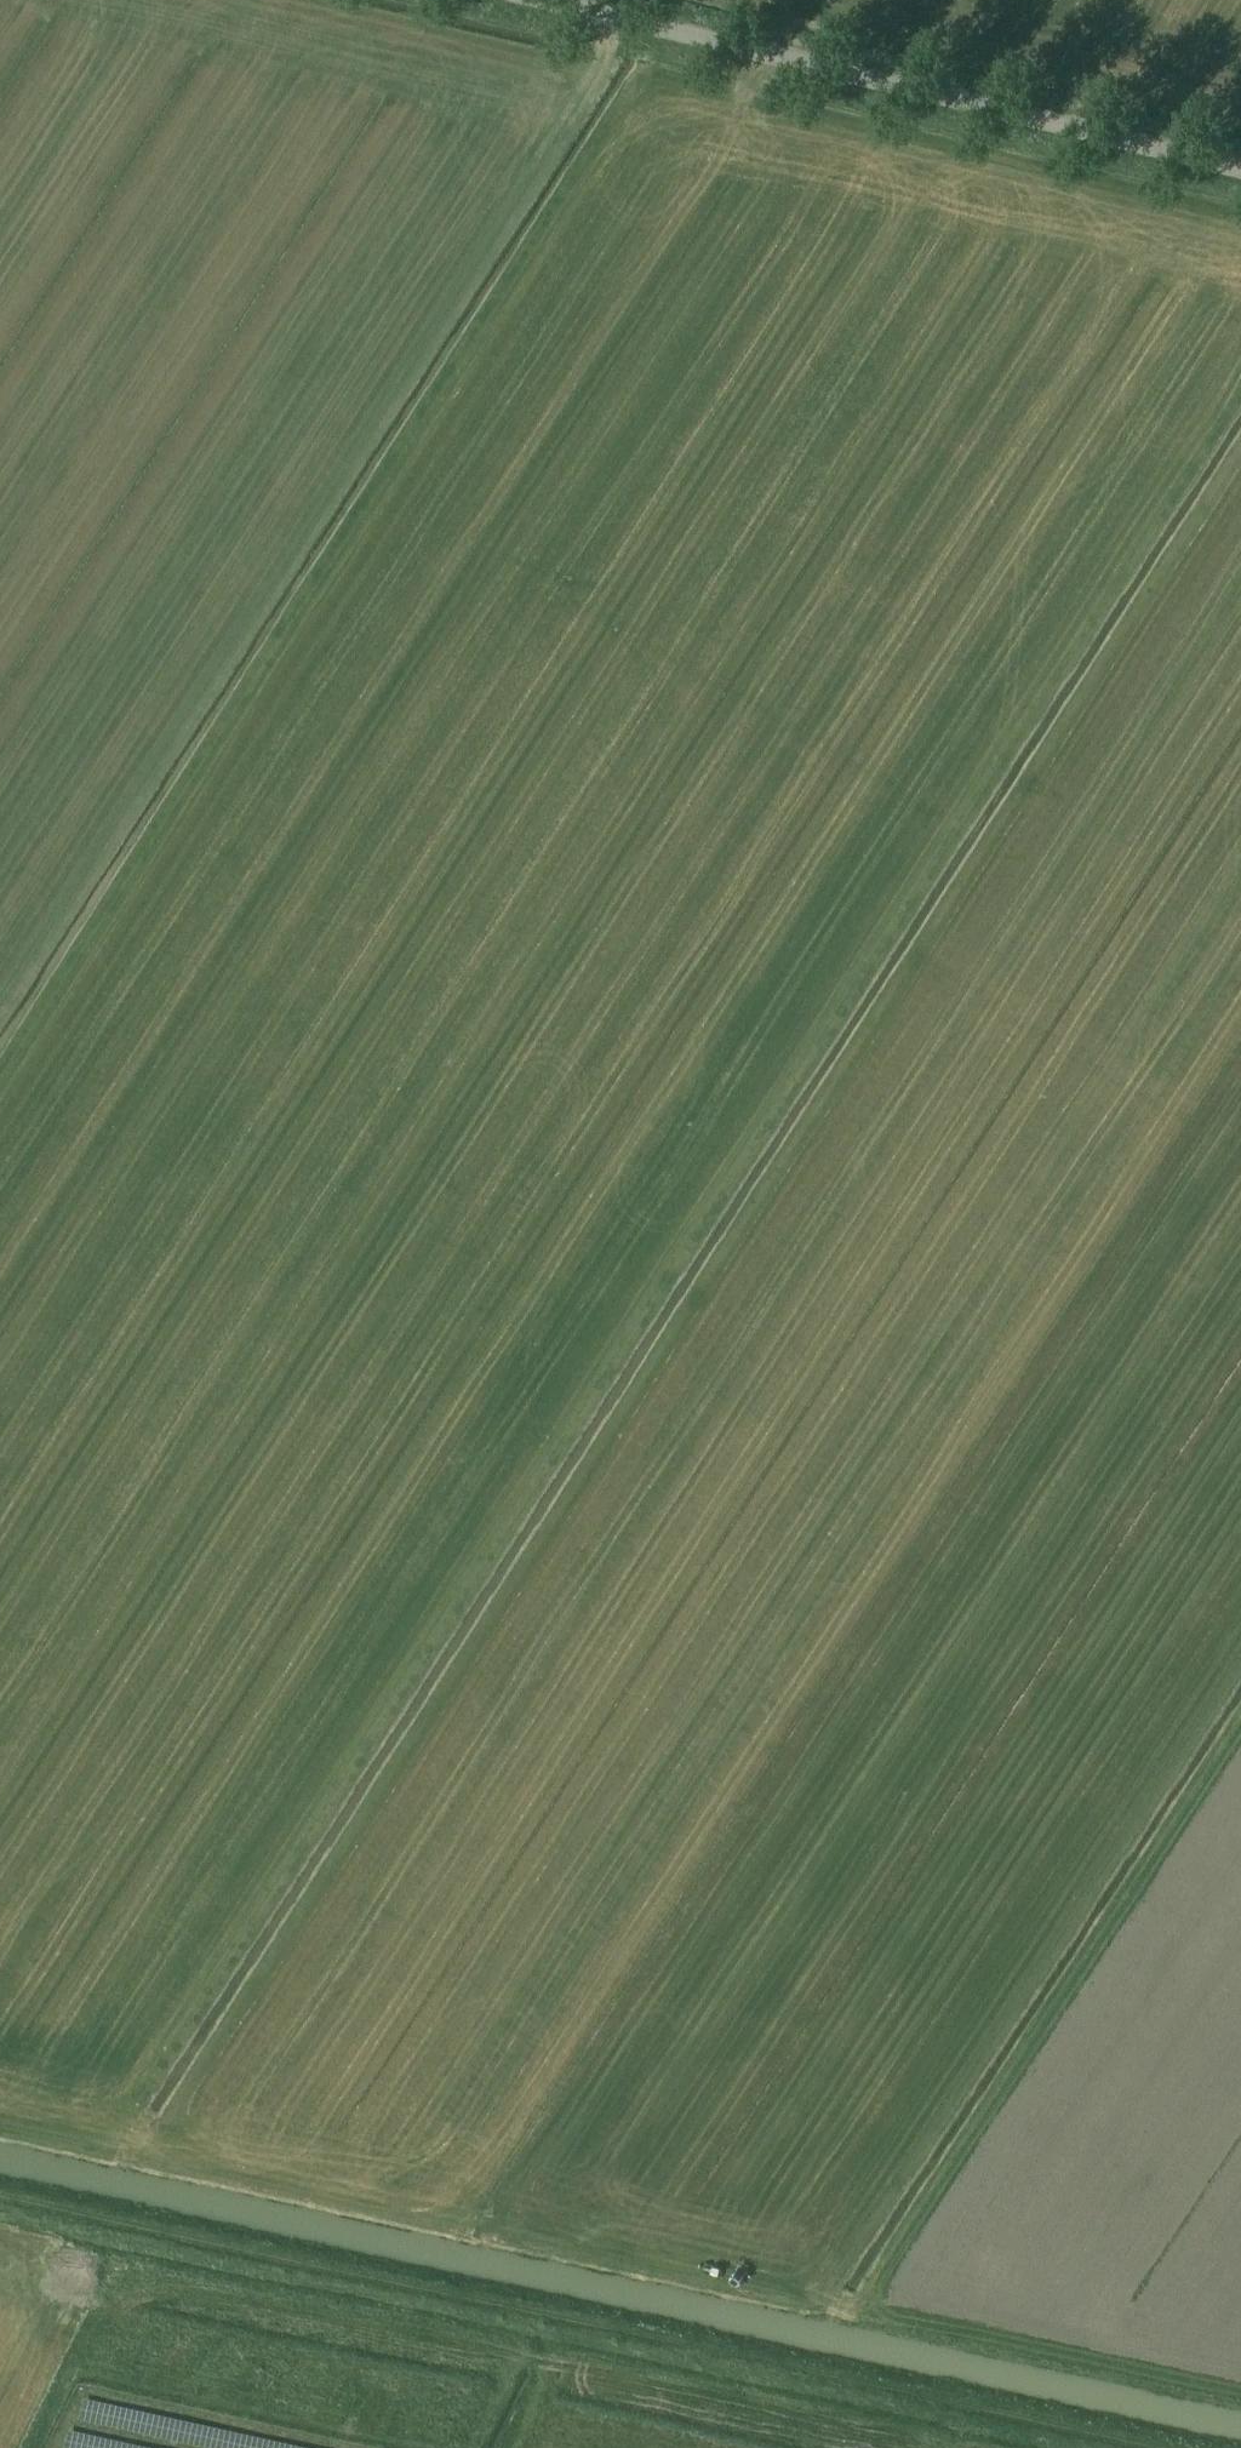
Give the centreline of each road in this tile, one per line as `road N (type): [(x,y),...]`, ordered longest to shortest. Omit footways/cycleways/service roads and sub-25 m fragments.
road 1 (track): [(0,2193),(1152,2447)]
road 2 (unclassified): [(1240,167),(547,0)]

